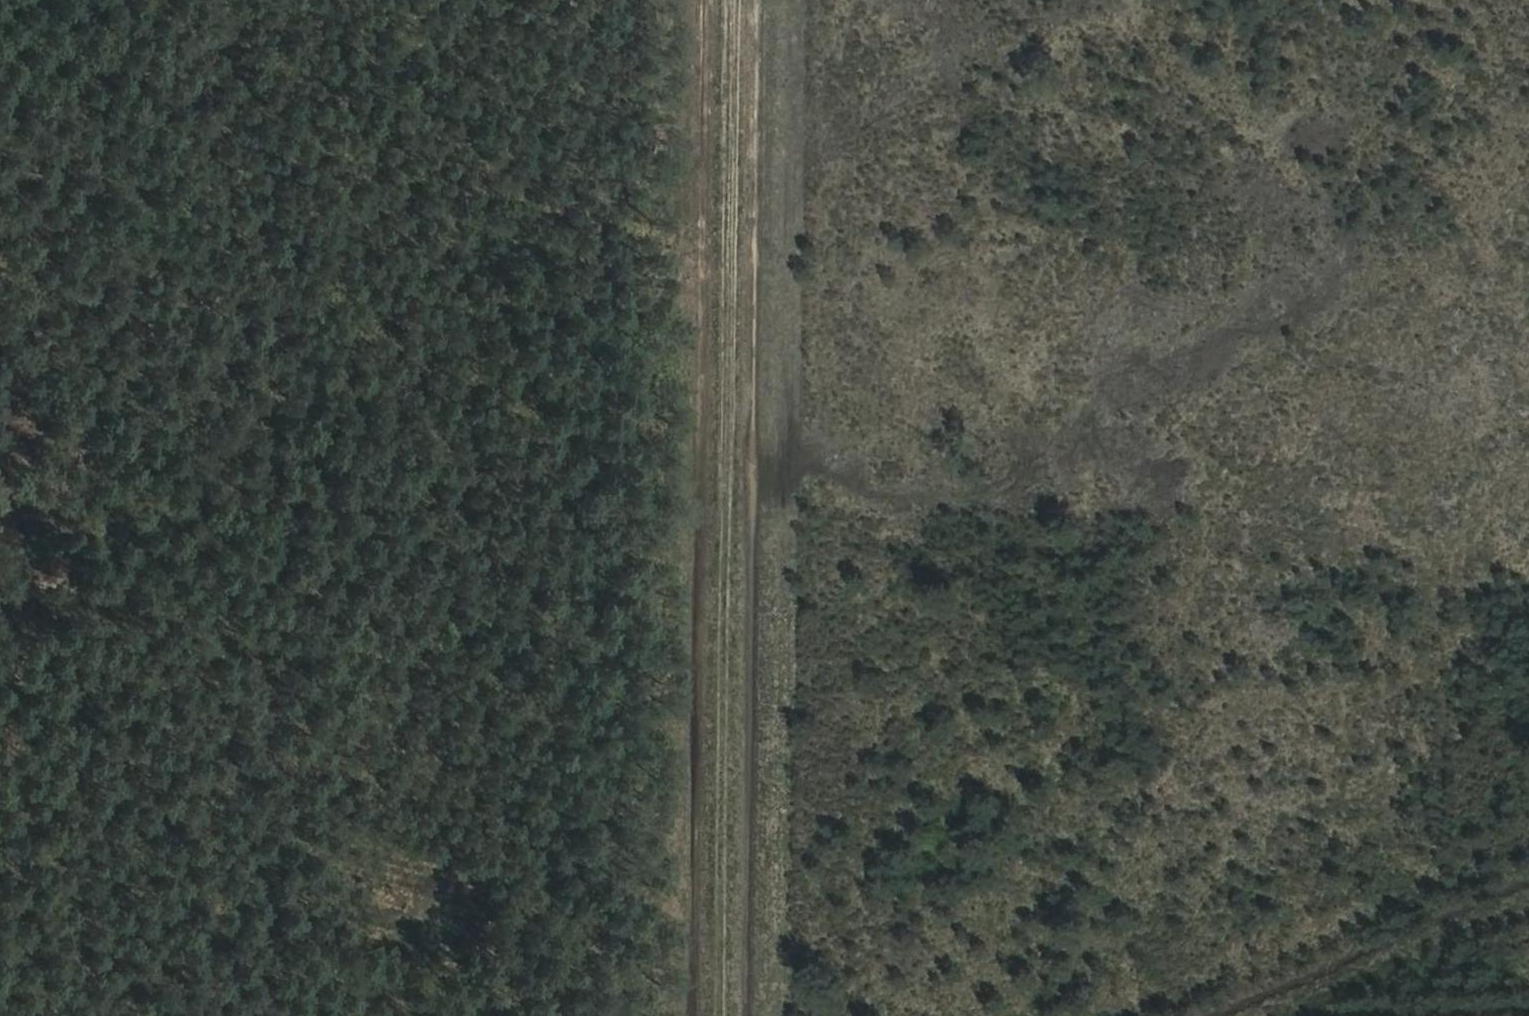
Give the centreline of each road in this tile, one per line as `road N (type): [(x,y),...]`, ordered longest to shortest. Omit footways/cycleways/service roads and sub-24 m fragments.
road 1 (track): [(737,1015),(741,0)]

